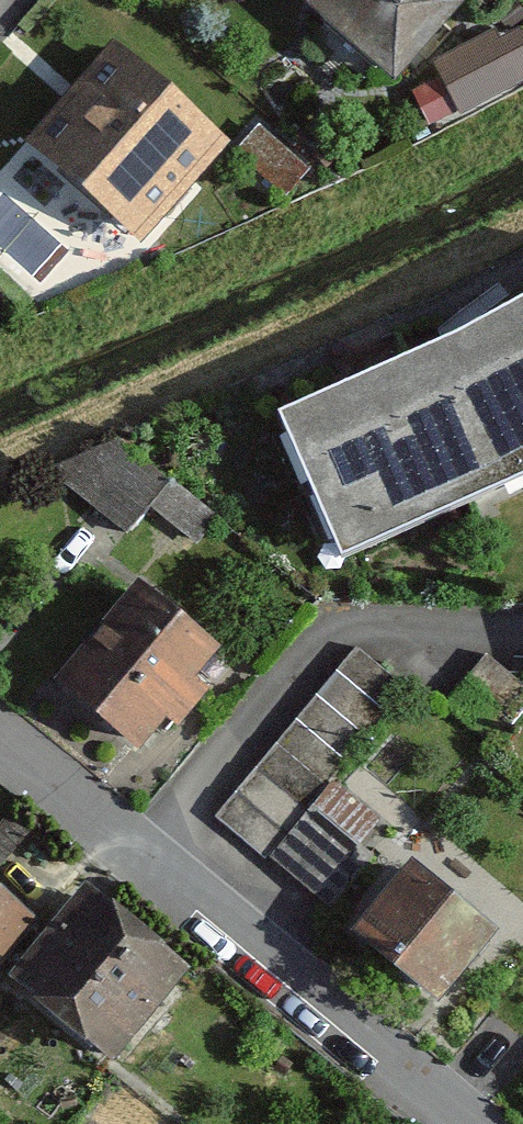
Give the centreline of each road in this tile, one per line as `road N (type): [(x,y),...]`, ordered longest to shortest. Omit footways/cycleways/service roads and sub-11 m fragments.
road 1 (residential): [(462,1123),(0,742)]

